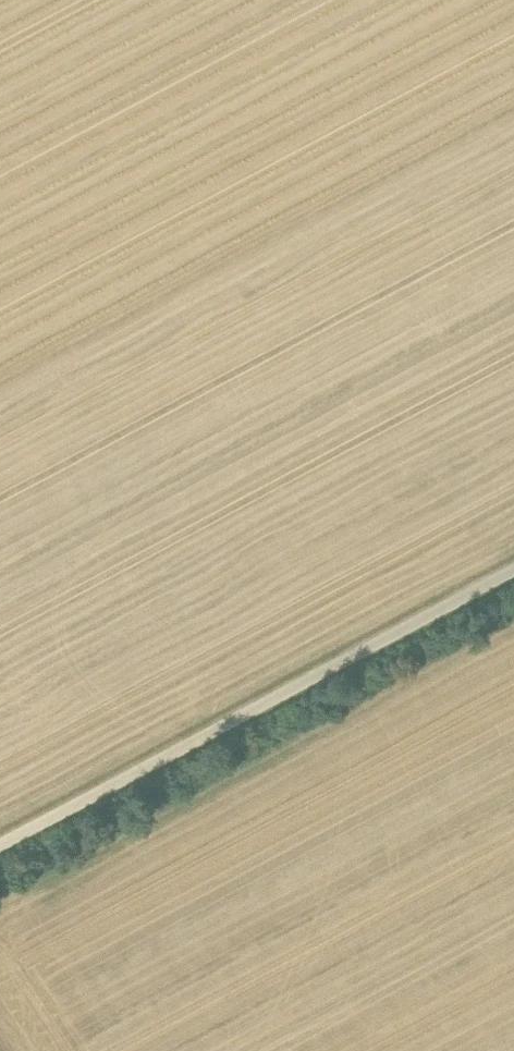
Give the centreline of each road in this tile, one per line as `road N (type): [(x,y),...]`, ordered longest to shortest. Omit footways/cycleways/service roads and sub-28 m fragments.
road 1 (track): [(0,844),(513,571)]

